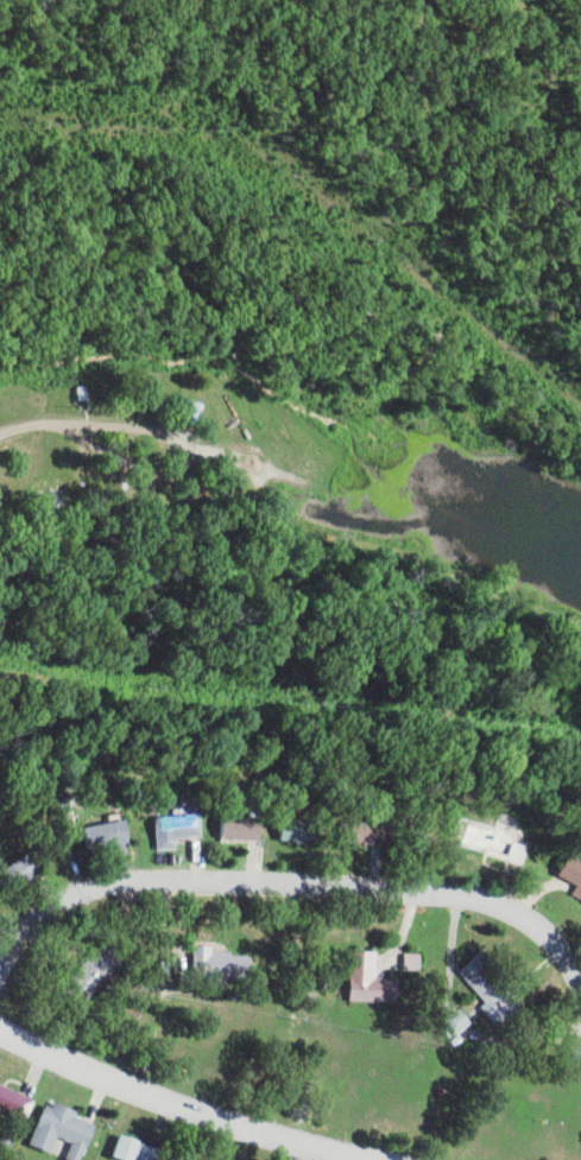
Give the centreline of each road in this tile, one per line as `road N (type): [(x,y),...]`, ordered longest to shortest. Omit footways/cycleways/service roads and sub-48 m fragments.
road 1 (residential): [(580,986),(552,942),(517,914),(479,900),(408,893),(94,883),(56,895),(31,915),(0,962)]
road 2 (residential): [(0,1030),(137,1092),(346,1159)]
road 3 (residential): [(0,486),(75,480),(101,435),(75,384),(0,407)]

